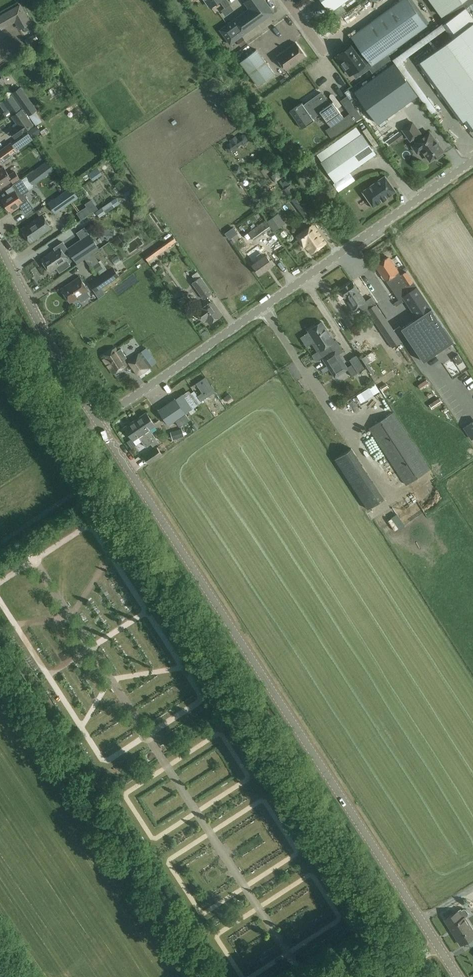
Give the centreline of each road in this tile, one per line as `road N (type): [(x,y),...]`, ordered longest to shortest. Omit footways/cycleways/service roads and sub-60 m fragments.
road 1 (tertiary): [(459,976),(97,422)]
road 2 (unclassified): [(97,422),(472,162)]
road 3 (tertiary): [(97,422),(0,246)]

